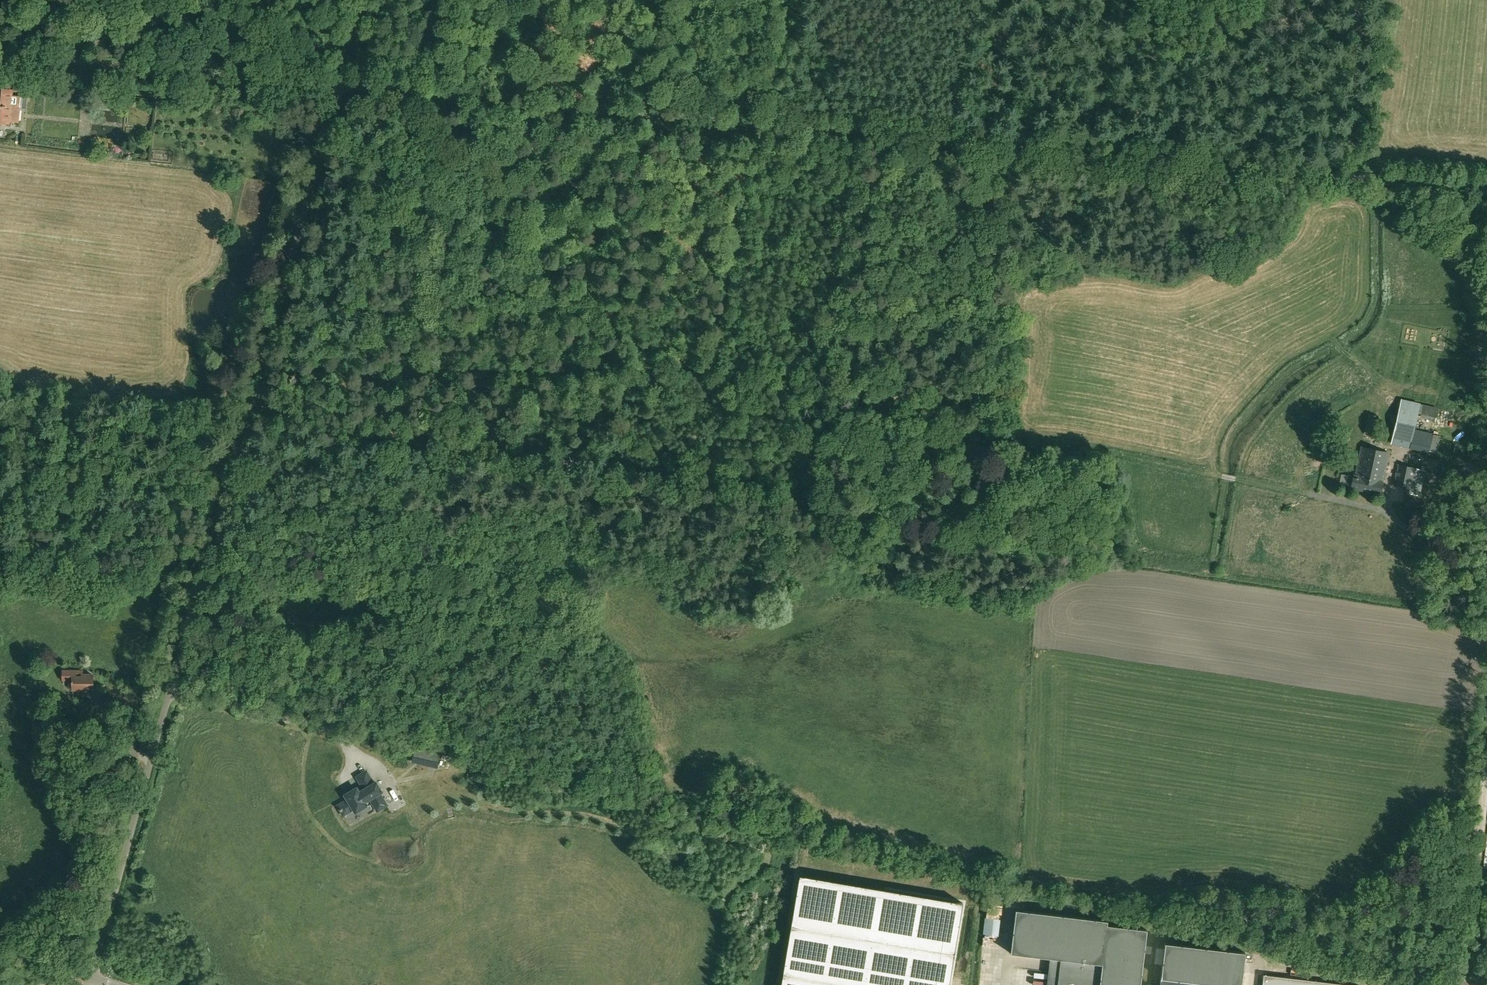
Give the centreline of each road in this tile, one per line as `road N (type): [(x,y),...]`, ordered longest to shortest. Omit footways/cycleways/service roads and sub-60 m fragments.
road 1 (unclassified): [(341,84),(738,129),(1486,192)]
road 2 (unclassified): [(92,978),(341,84)]
road 3 (unclassified): [(0,54),(341,84)]
road 4 (unclassified): [(1461,984),(1486,765)]

